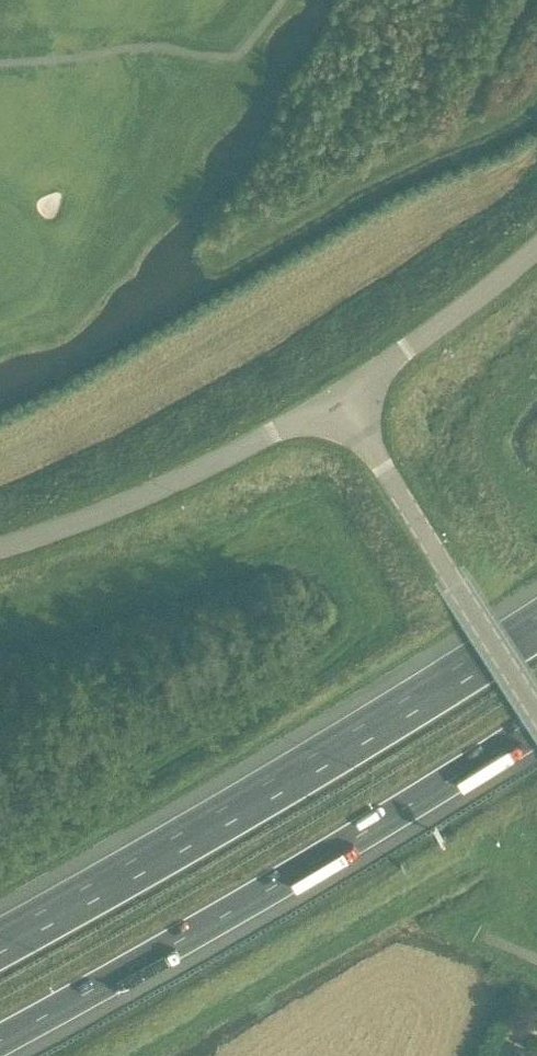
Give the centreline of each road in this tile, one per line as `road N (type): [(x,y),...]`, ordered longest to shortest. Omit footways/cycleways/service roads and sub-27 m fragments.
road 1 (motorway): [(536,623),(0,946)]
road 2 (motorway): [(0,1040),(536,724)]
road 3 (unclassified): [(536,711),(338,394)]
road 4 (unclassified): [(338,394),(161,483),(0,542)]
road 5 (unclassified): [(338,394),(465,312),(536,247)]

